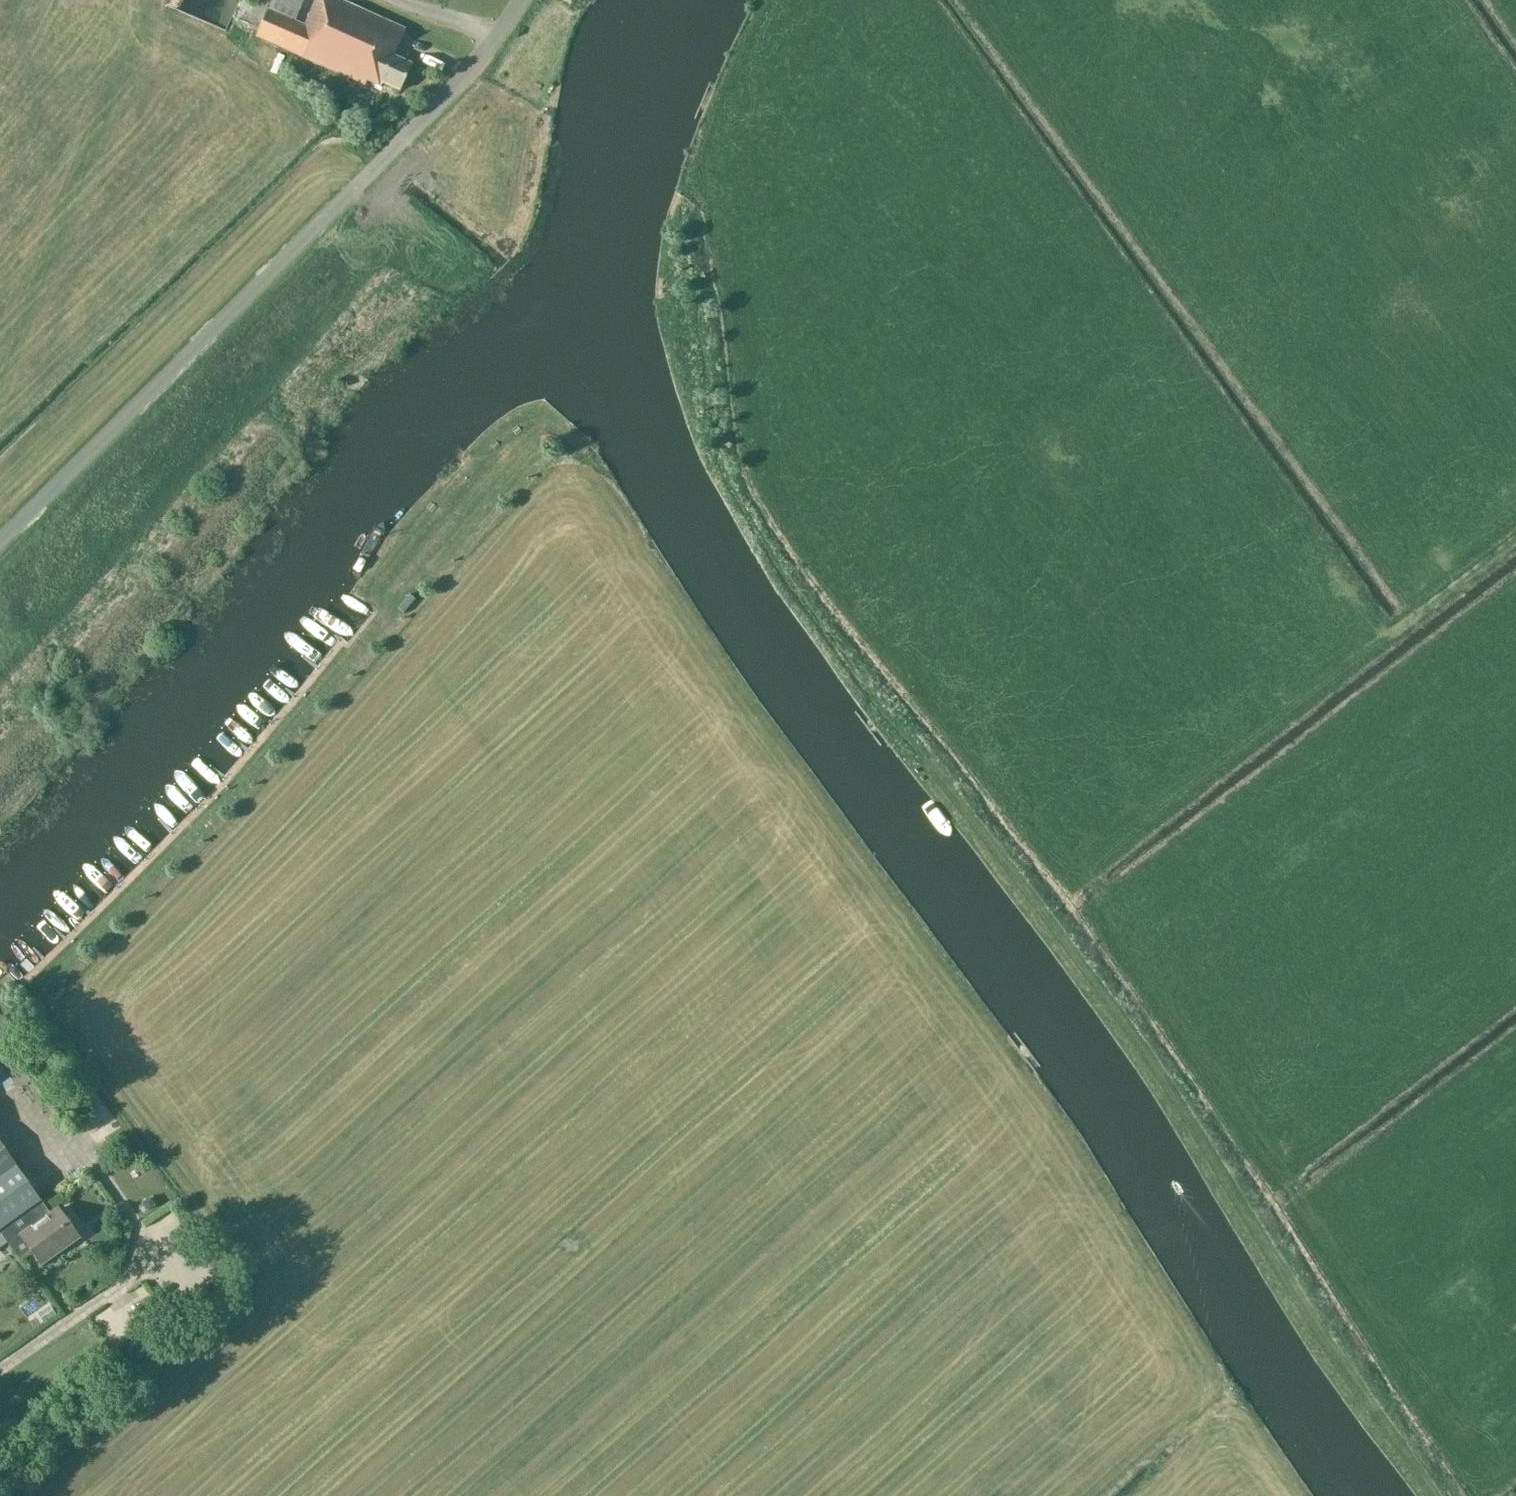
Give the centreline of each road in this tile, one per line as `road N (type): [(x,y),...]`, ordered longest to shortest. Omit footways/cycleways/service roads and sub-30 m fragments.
road 1 (unclassified): [(0,540),(422,122),(524,0)]

